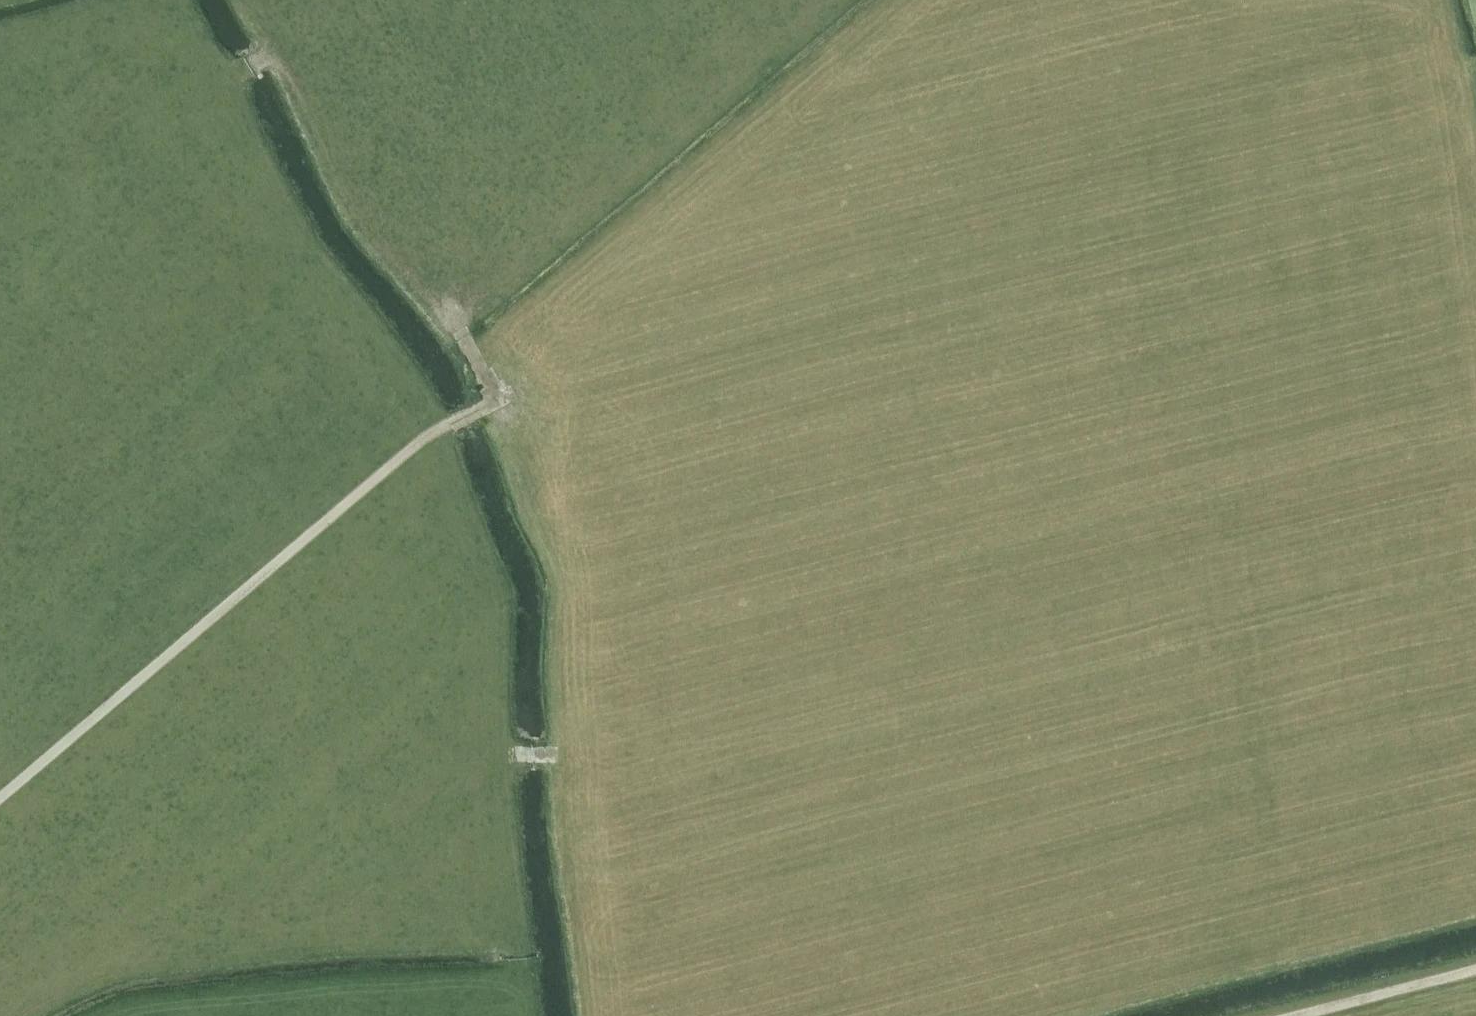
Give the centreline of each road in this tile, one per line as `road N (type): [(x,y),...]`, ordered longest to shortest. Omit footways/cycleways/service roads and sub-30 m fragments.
road 1 (track): [(0,797),(420,440),(496,401),(466,341)]
road 2 (track): [(1475,967),(1288,1015)]

